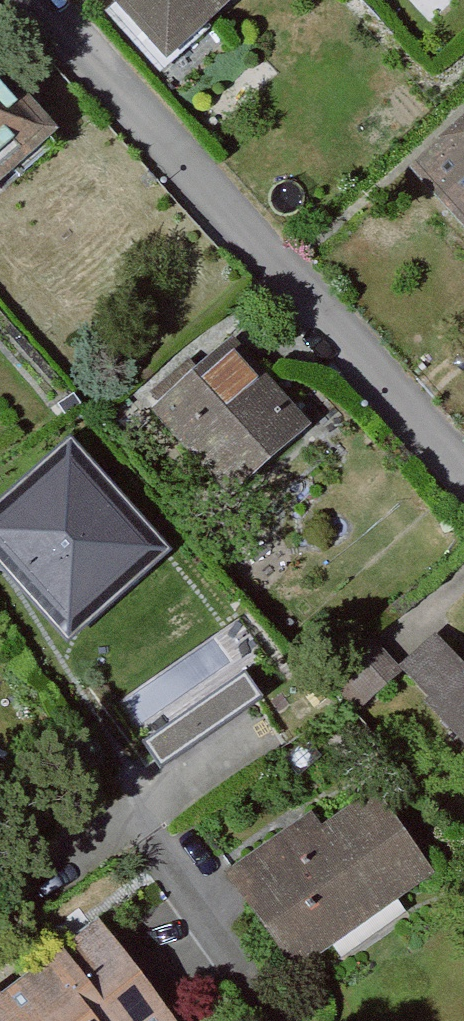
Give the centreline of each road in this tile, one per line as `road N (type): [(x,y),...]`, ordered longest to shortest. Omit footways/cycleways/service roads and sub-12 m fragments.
road 1 (residential): [(36,0),(463,489)]
road 2 (residential): [(135,826),(271,1020)]

